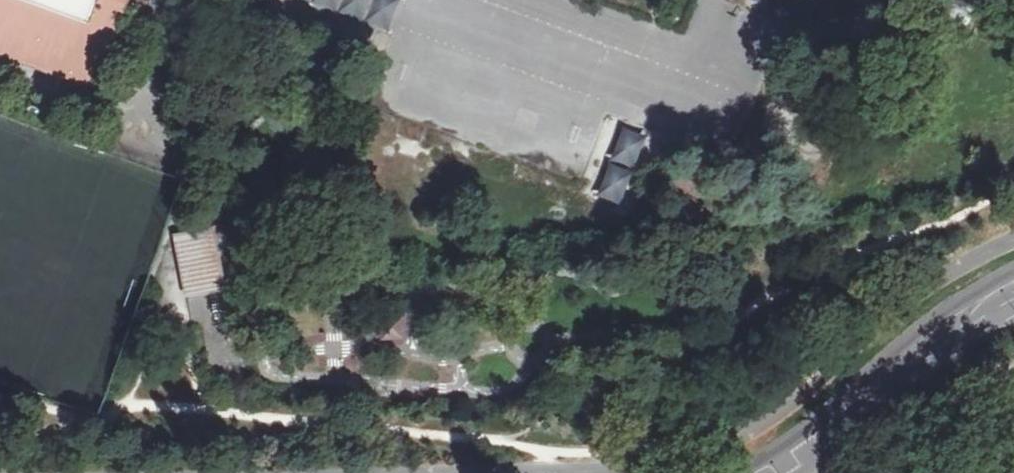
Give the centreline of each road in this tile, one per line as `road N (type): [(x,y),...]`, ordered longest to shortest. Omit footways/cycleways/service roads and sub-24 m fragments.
road 1 (secondary): [(785,472),(808,462),(924,349),(990,307)]

